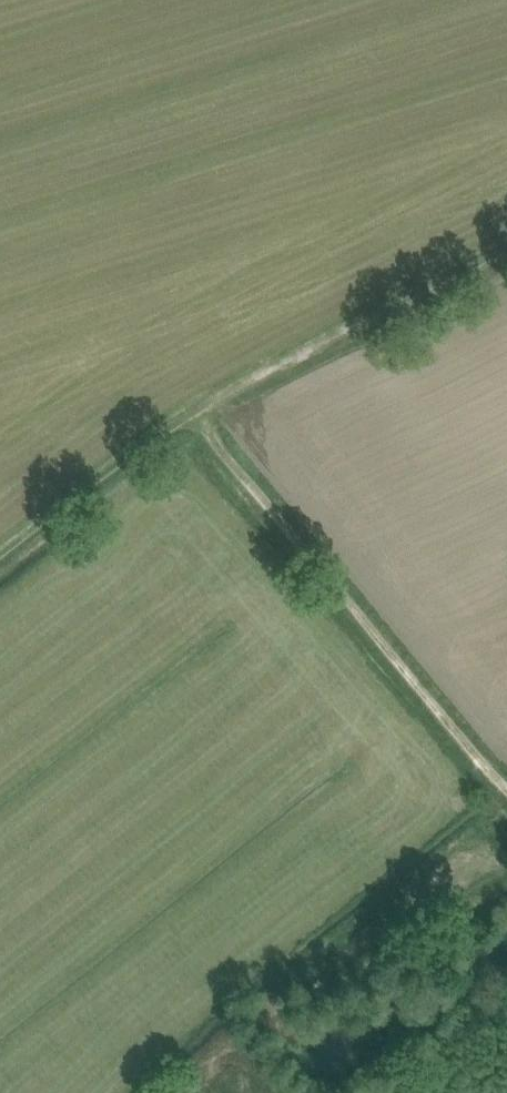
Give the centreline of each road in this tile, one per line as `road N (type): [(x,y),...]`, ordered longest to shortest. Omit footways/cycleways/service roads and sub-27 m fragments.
road 1 (track): [(199,419),(506,786)]
road 2 (track): [(506,260),(199,419)]
road 3 (track): [(199,419),(0,568)]

